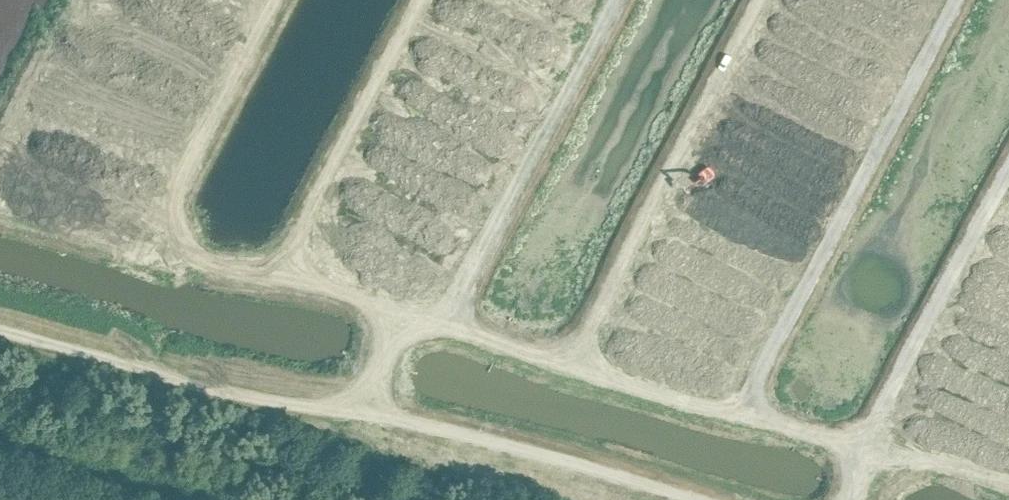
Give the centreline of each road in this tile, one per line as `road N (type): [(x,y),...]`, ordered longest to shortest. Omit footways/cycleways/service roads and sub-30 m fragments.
road 1 (track): [(0,198),(1008,492)]
road 2 (track): [(956,0),(737,413)]
road 3 (track): [(767,0),(576,364)]
road 4 (track): [(429,319),(606,0)]
road 5 (track): [(853,499),(885,408),(1008,176)]
road 6 (track): [(426,0),(280,276)]
road 7 (track): [(144,238),(272,0)]

